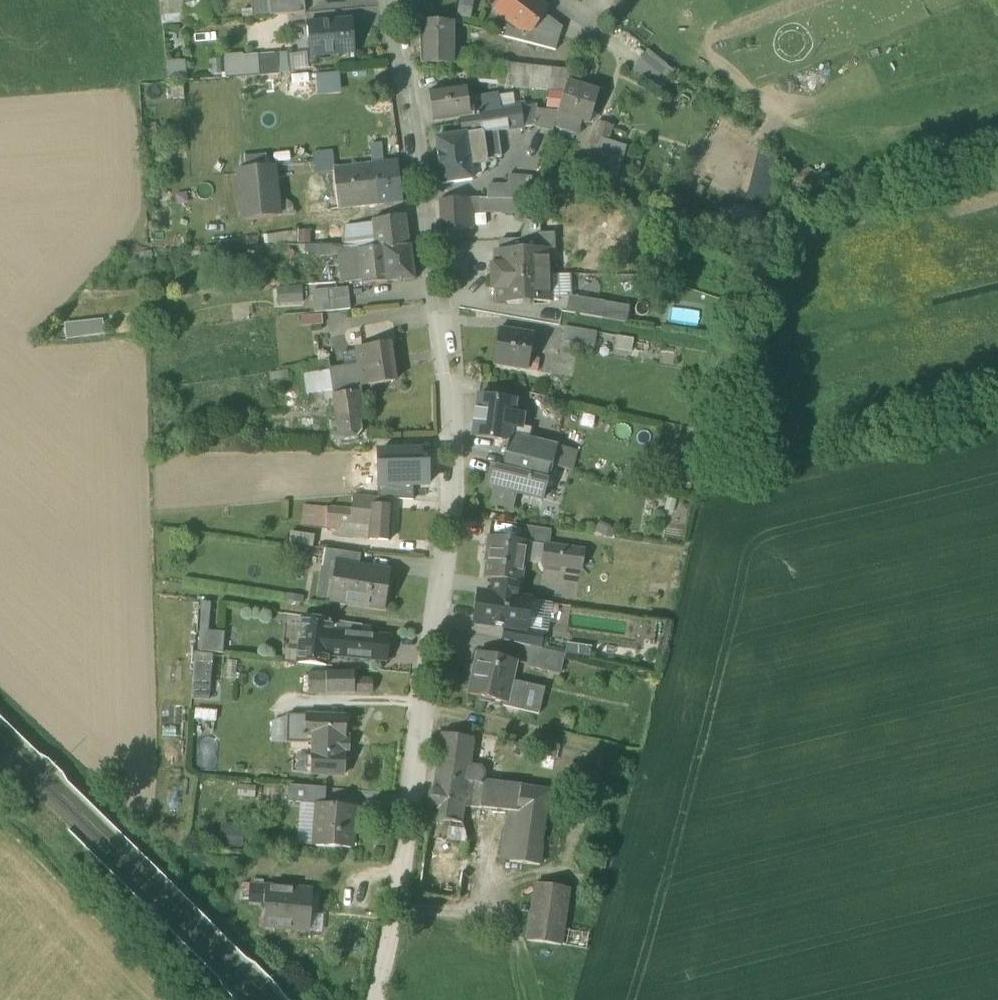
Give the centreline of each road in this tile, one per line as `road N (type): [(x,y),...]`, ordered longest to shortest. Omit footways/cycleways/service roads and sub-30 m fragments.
road 1 (residential): [(392,0),(418,134),(457,509),(374,999)]

